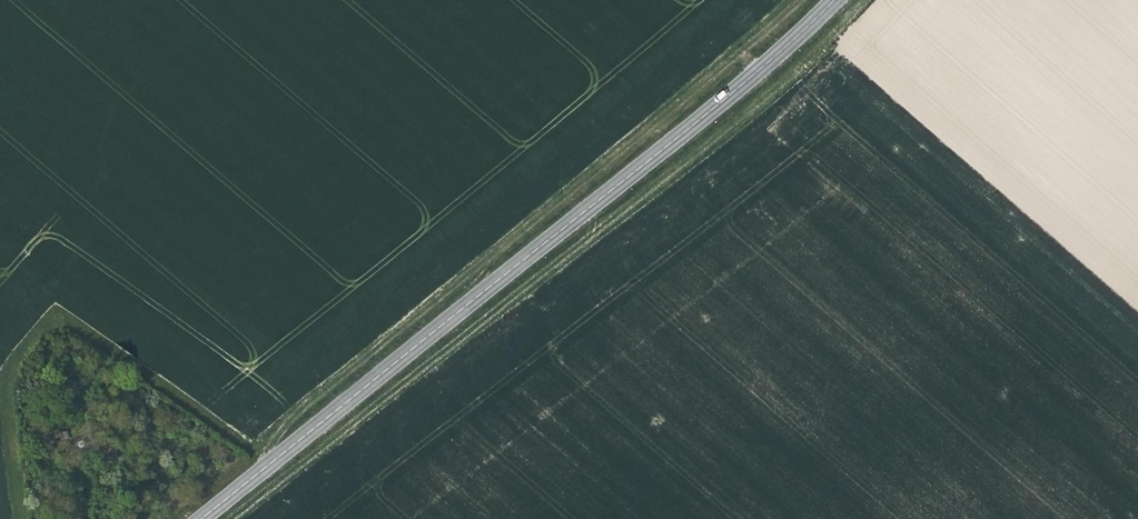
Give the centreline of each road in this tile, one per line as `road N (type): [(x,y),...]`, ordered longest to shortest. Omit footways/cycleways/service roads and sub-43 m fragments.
road 1 (track): [(798,0),(262,443),(243,443),(68,318),(45,323),(4,389),(18,518)]
road 2 (track): [(232,518),(829,45),(870,0)]
road 3 (secondary): [(201,518),(750,77),(834,0)]

